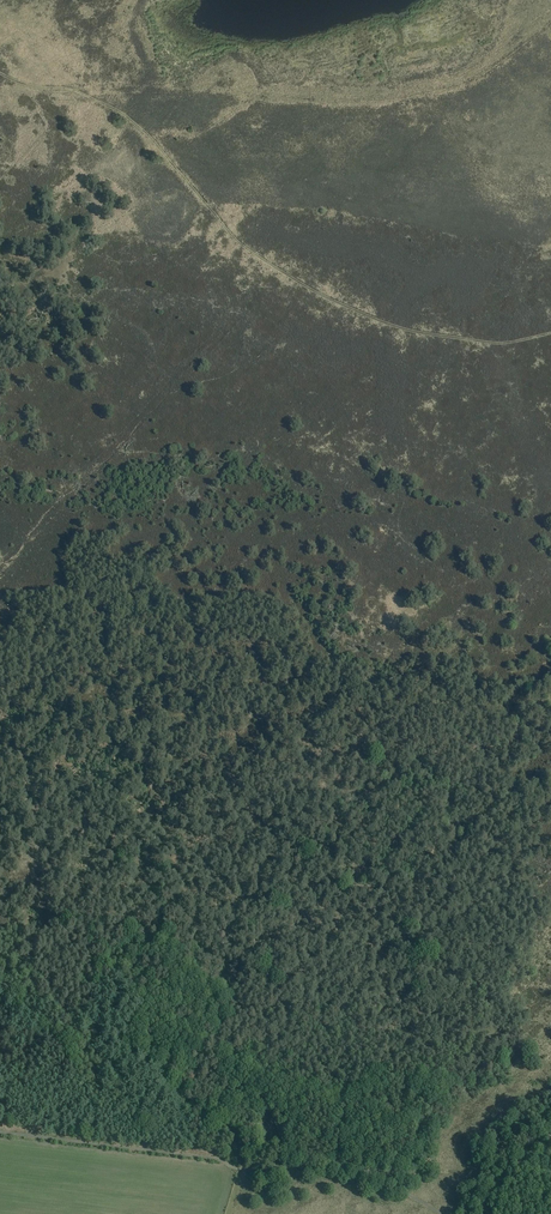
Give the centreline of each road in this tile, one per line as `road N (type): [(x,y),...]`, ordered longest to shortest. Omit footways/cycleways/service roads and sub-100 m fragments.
road 1 (track): [(0,72),(37,88),(84,92),(122,115),(239,242),(346,306),(396,325),(504,342),(550,332)]

